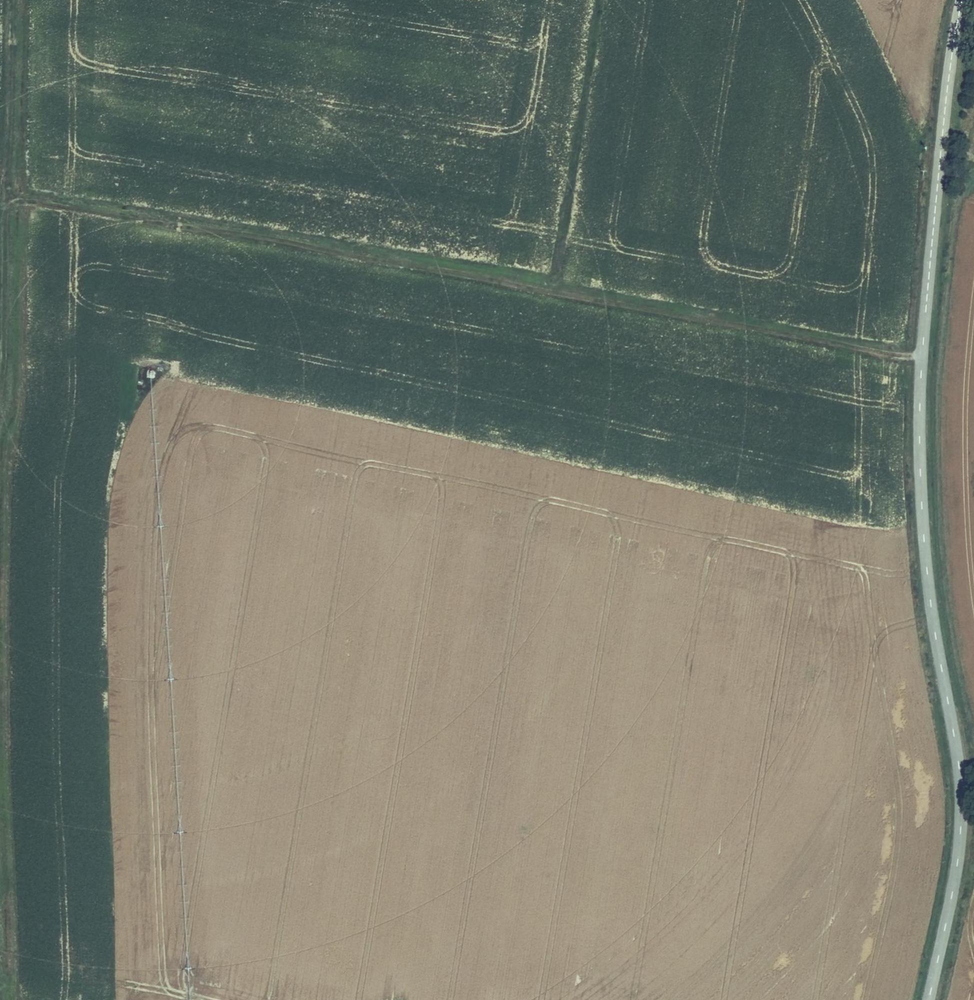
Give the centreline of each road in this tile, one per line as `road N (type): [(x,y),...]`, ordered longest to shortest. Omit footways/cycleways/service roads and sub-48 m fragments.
road 1 (tertiary): [(929,999),(957,868),(961,785),(932,608),(919,396),(961,0)]
road 2 (track): [(14,0),(0,421)]

